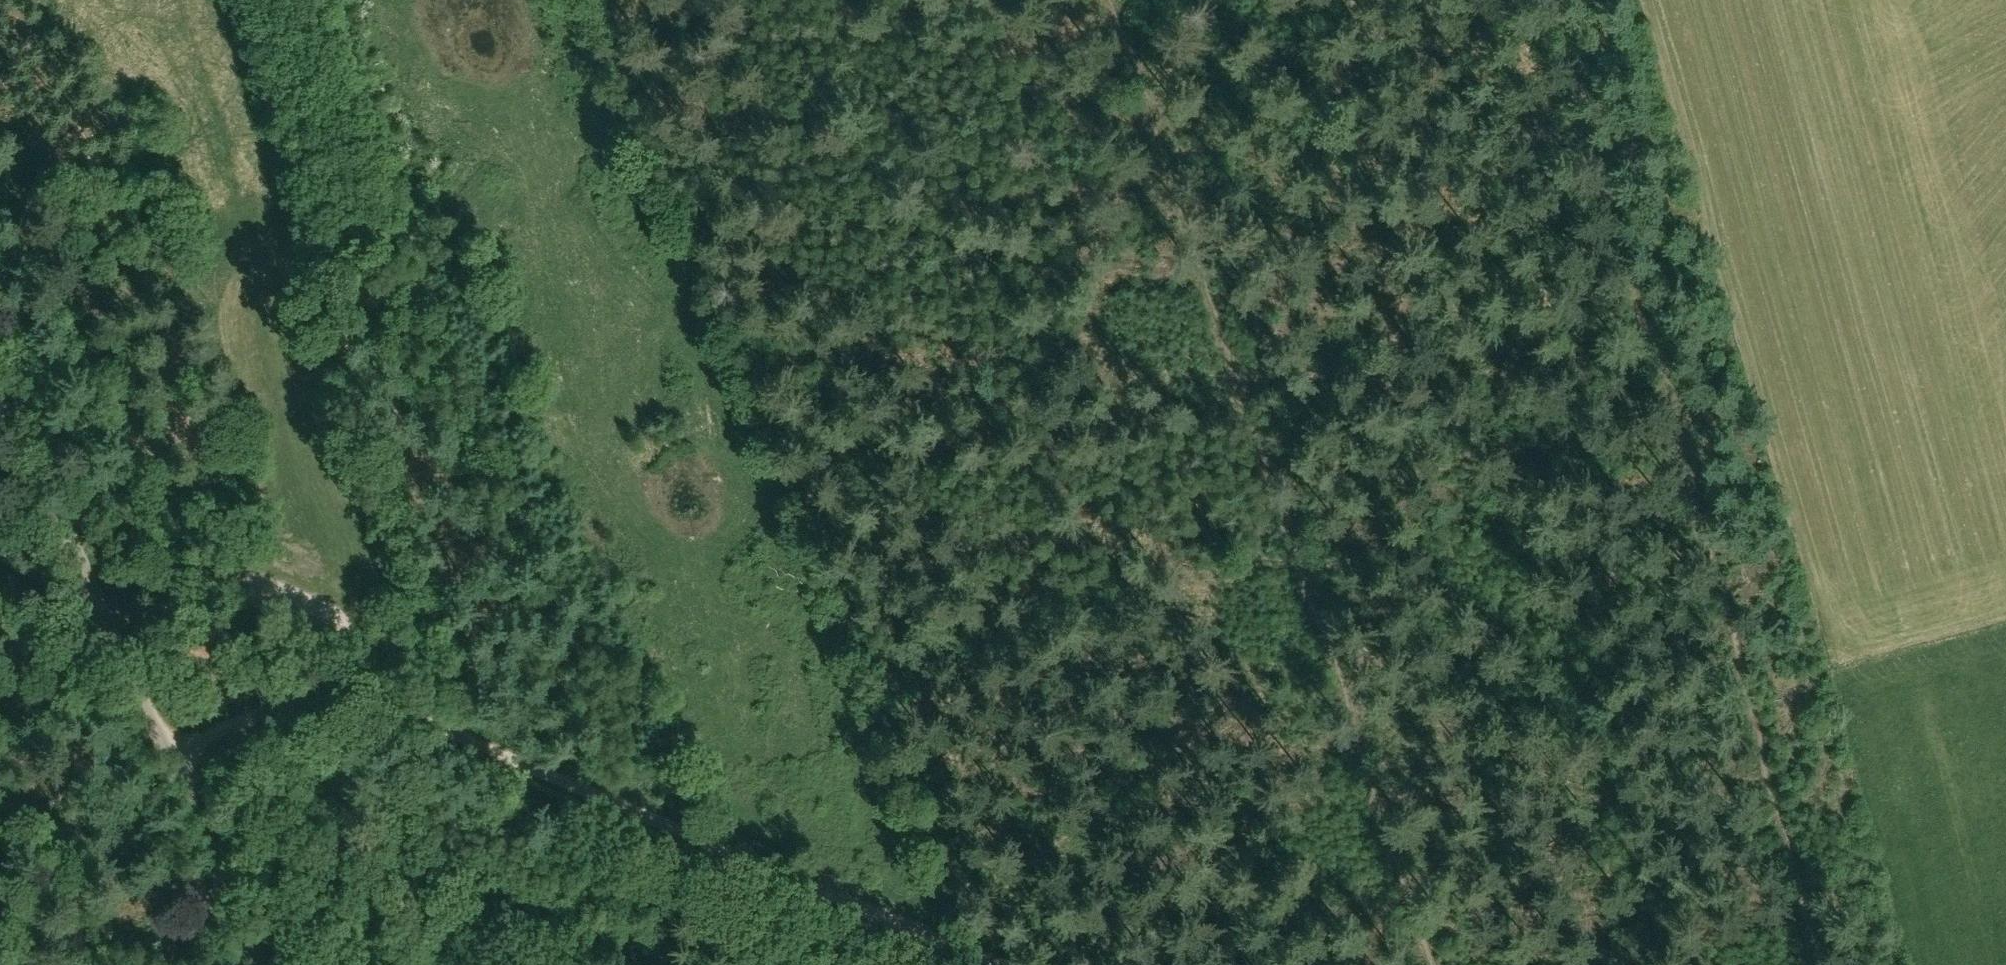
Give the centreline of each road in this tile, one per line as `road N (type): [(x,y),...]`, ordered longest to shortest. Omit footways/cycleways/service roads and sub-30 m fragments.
road 1 (track): [(1532,0),(1802,964)]
road 2 (track): [(1008,964),(360,694),(316,695),(170,758)]
road 3 (unclassified): [(261,964),(0,386)]

